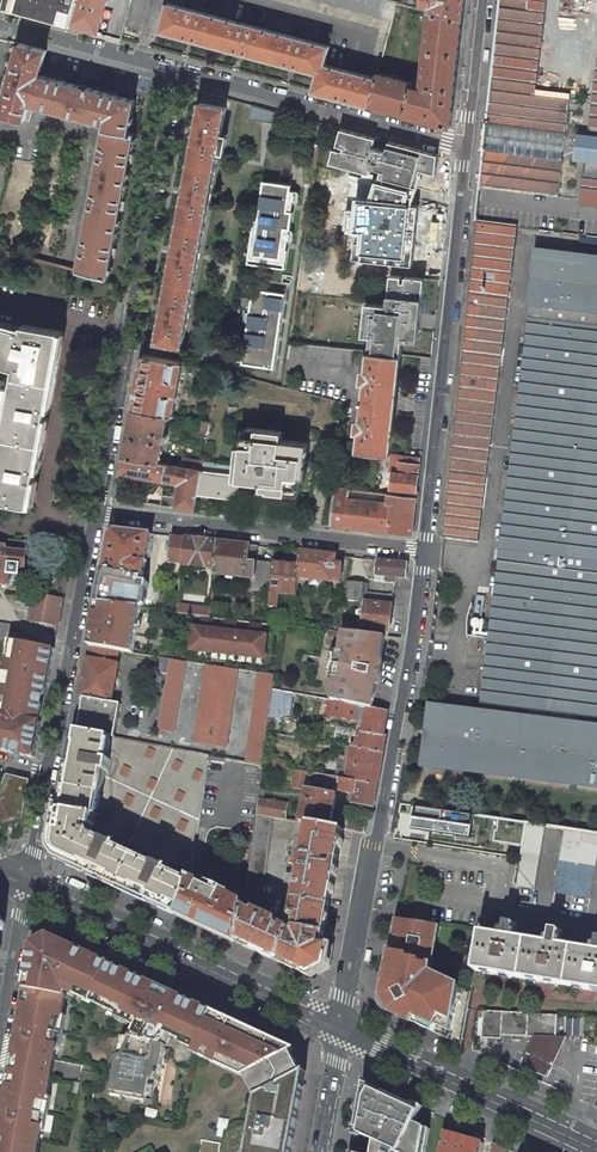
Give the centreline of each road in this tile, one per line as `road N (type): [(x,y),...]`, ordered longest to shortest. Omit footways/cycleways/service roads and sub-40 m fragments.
road 1 (tertiary): [(341,1030),(424,550)]
road 2 (residential): [(176,71),(95,512)]
road 3 (tertiary): [(424,550),(467,146)]
road 4 (primary): [(341,1030),(26,881)]
road 5 (residential): [(95,512),(424,550)]
road 6 (residential): [(467,146),(176,71)]
road 7 (primary): [(596,1148),(341,1030)]
road 8 (residential): [(95,512),(47,773)]
road 9 (residential): [(176,71),(0,24)]
road 10 (residential): [(26,881),(0,1042)]
road 11 (tertiary): [(467,146),(482,0)]
road 12 (tertiary): [(319,1151),(341,1030)]

